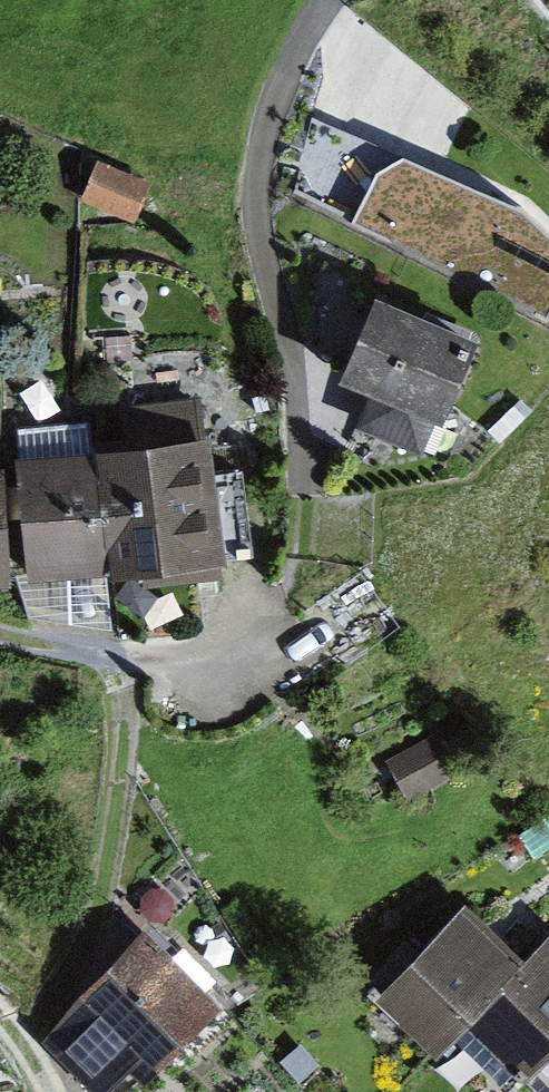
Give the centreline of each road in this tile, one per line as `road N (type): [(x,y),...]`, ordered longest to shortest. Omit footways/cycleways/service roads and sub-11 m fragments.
road 1 (track): [(355,0),(323,44),(291,122),(274,192),(306,399),(309,485)]

